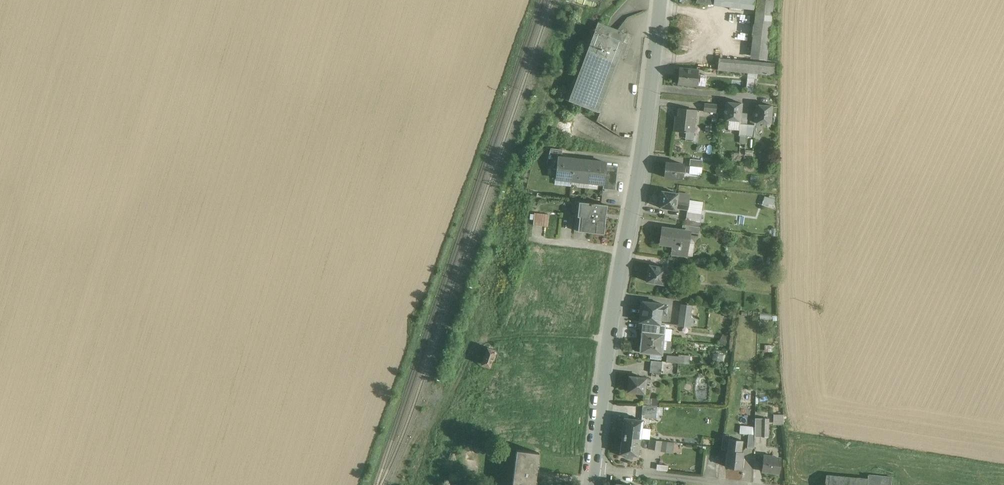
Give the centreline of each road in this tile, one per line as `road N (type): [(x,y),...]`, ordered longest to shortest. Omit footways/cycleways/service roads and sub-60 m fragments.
road 1 (tertiary): [(593,465),(662,0)]
road 2 (residential): [(593,465),(752,484)]

